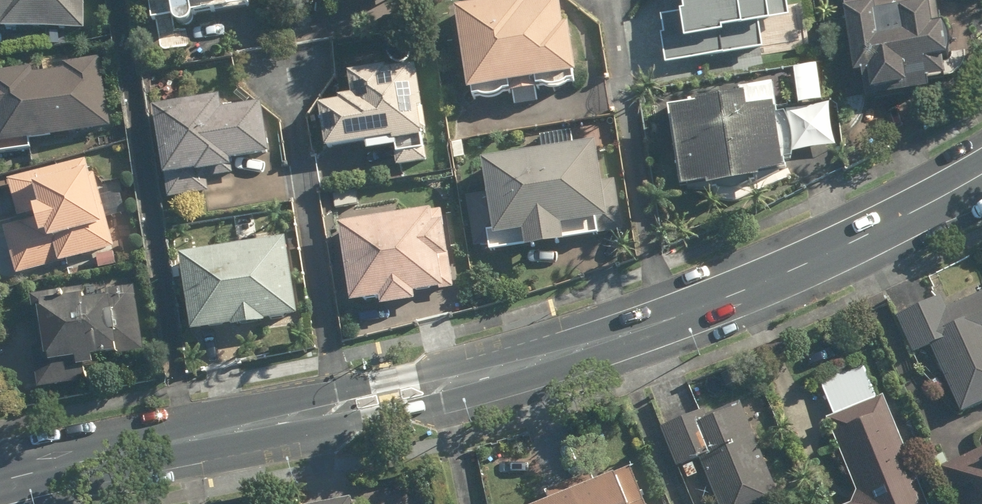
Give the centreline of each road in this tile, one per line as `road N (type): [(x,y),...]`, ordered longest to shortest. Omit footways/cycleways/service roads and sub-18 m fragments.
road 1 (secondary): [(981,175),(816,263),(562,357),(358,409),(0,481)]

